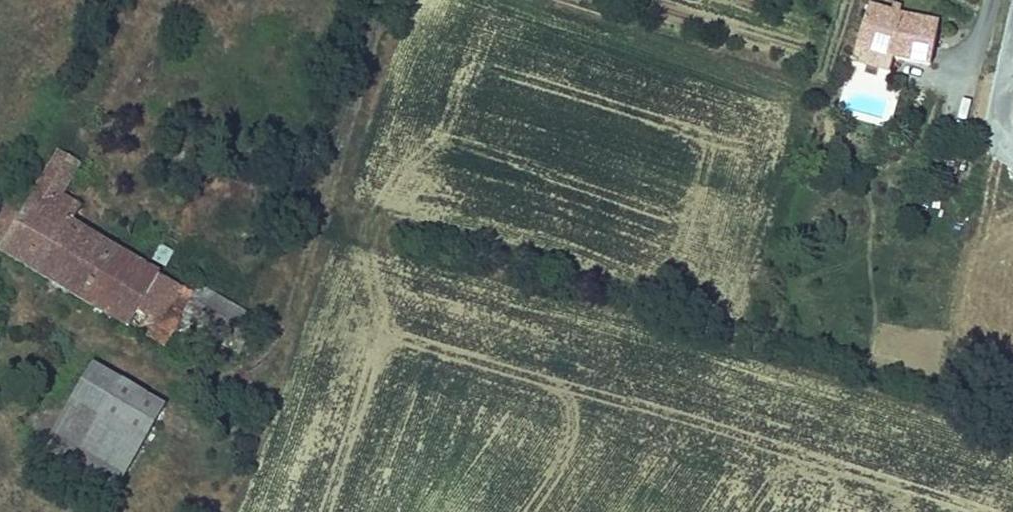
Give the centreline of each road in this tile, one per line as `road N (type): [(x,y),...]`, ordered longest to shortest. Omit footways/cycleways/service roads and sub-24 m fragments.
road 1 (unclassified): [(285,348),(379,0)]

